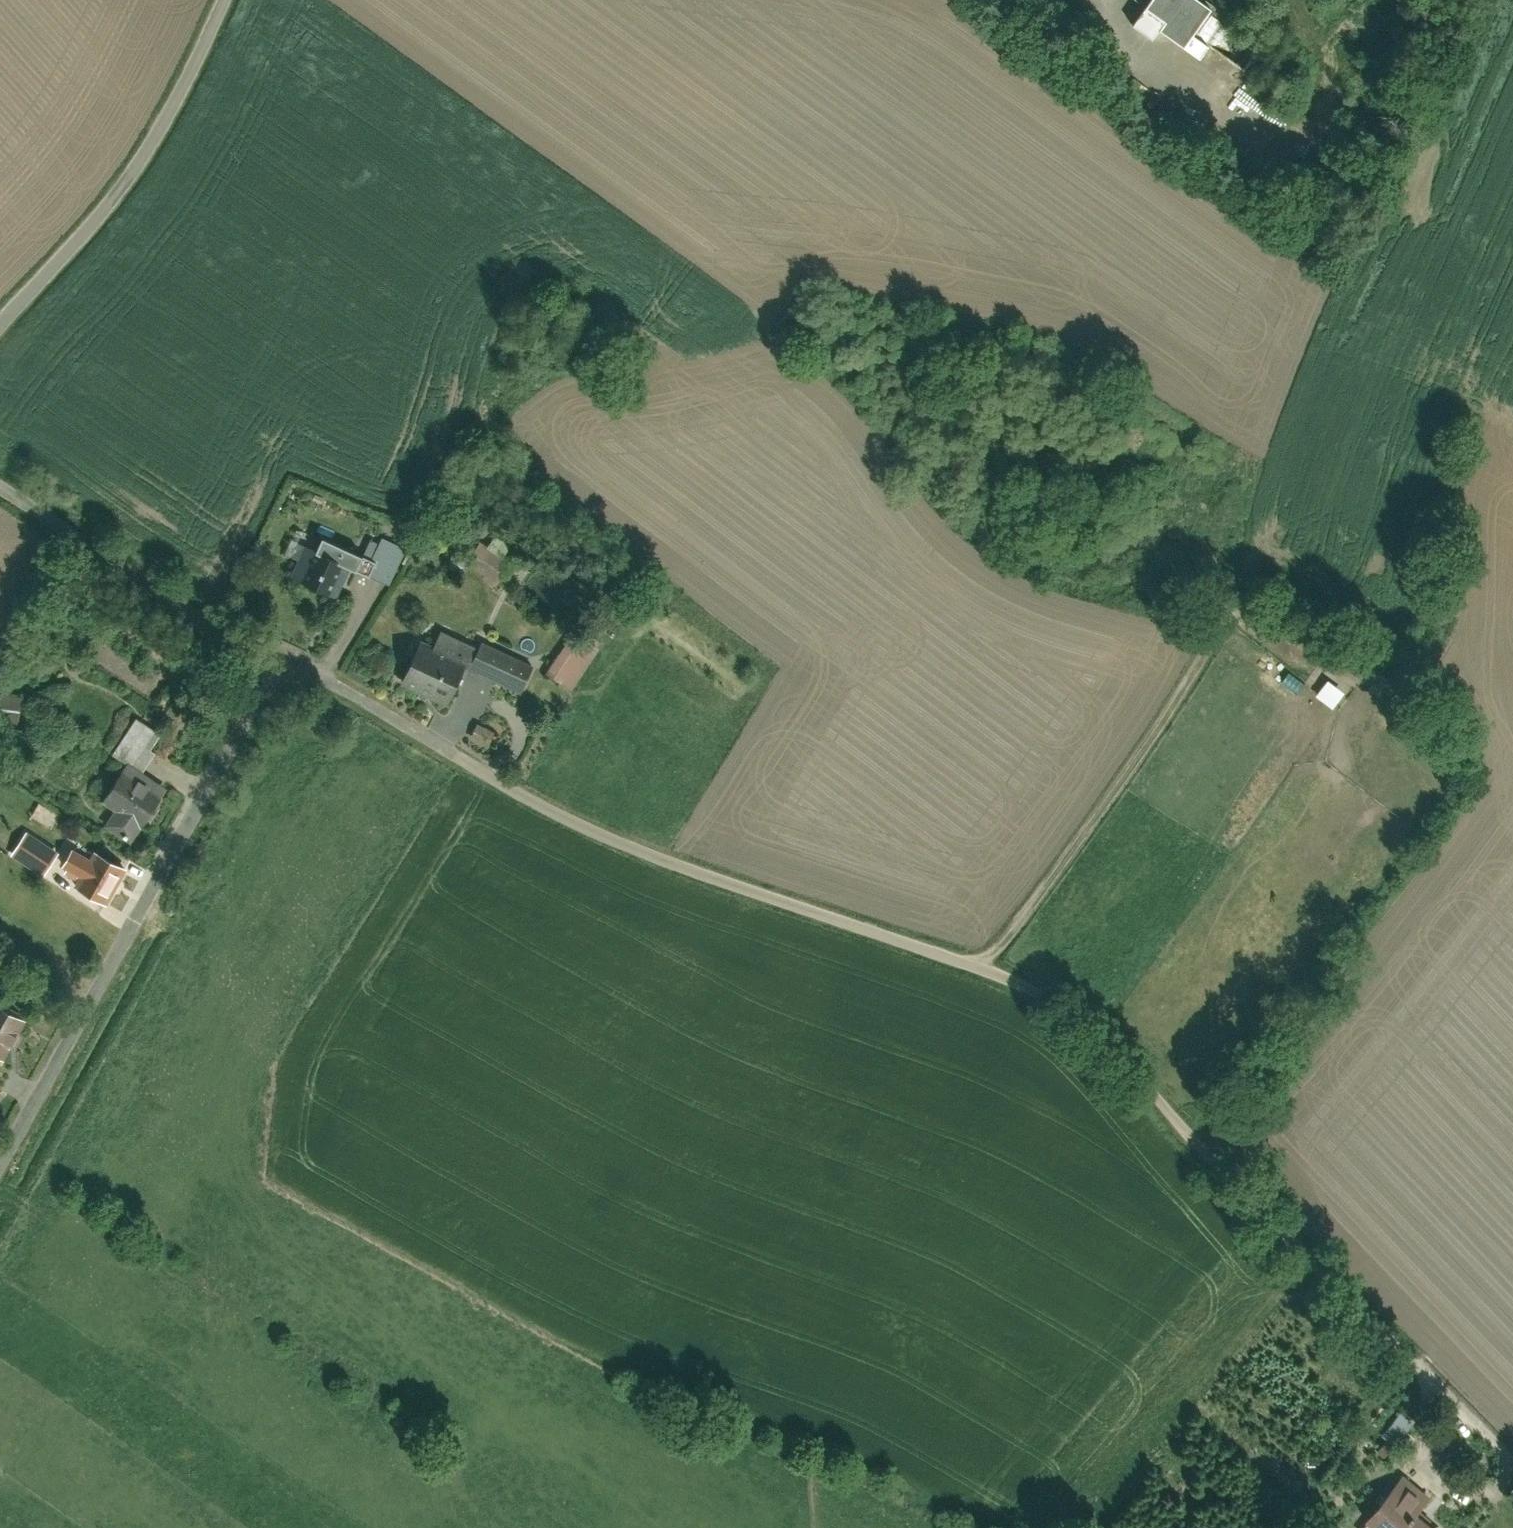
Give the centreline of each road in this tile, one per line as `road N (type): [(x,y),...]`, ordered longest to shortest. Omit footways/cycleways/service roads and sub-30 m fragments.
road 1 (residential): [(1482,1439),(1164,1102),(1053,1003),(962,959),(565,813),(338,687),(278,670)]
road 2 (residential): [(0,1164),(278,670)]
road 3 (residential): [(0,320),(103,205),(160,120),(218,0)]
road 4 (residential): [(278,670),(0,486)]

